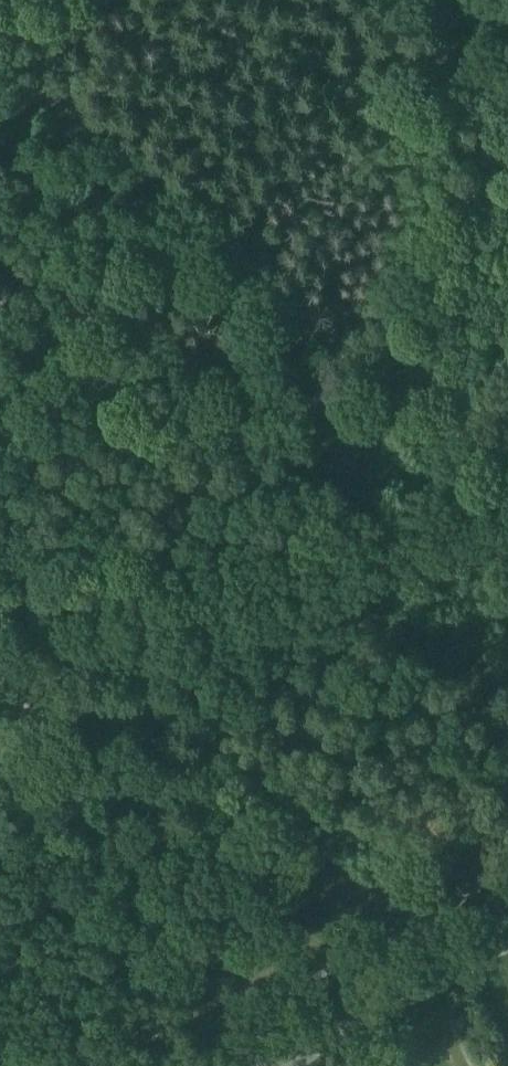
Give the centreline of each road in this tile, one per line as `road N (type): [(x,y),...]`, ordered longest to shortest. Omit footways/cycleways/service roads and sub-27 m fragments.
road 1 (track): [(507,492),(0,683)]
road 2 (secondary): [(267,1065),(507,934)]
road 3 (track): [(0,634),(43,667),(0,722)]

